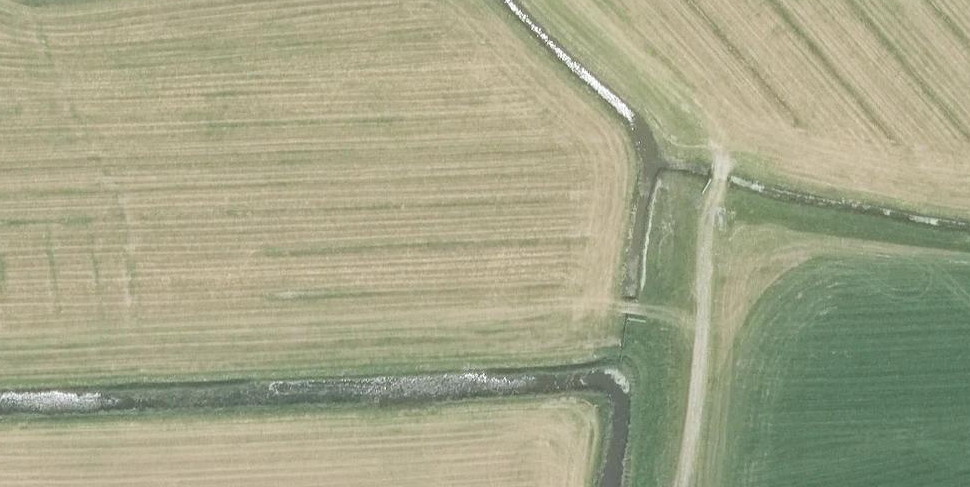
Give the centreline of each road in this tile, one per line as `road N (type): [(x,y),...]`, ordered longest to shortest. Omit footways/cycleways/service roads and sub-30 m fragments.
road 1 (track): [(640,486),(662,297),(668,154),(655,101),(550,0)]

